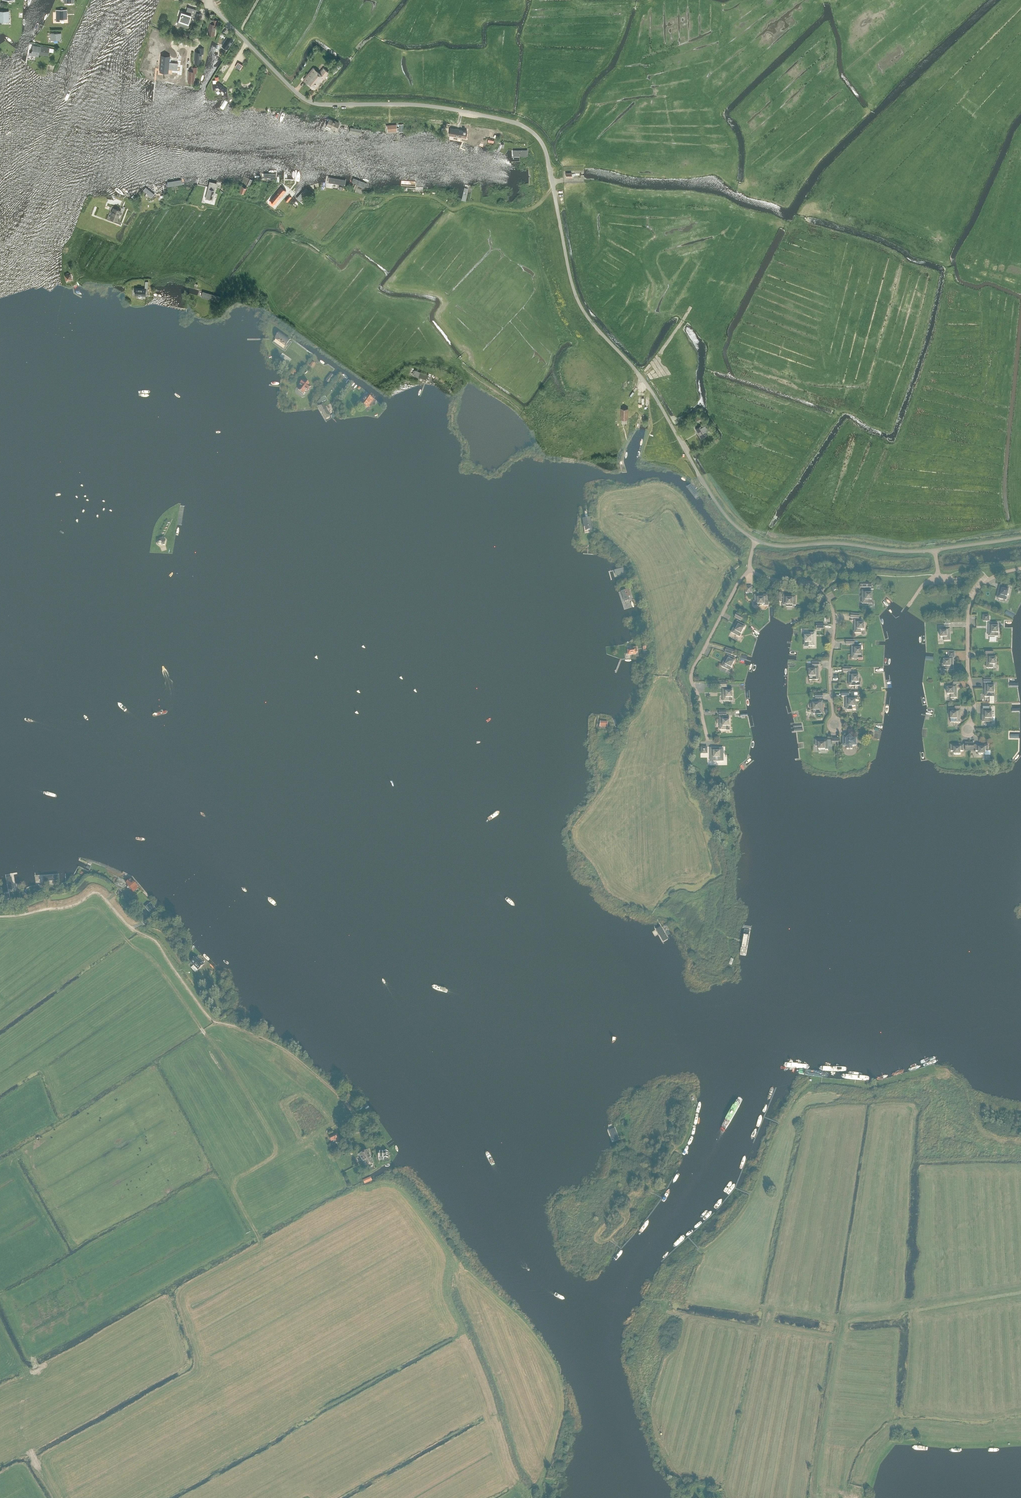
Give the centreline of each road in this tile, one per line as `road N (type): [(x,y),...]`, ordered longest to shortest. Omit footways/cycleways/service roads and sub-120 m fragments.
road 1 (unclassified): [(208,1),(310,102),(440,108),(534,134),(548,159),(576,299),(656,398),(726,517),(759,542)]
road 2 (track): [(553,187),(520,211),(474,203),(455,209),(434,198),(395,195),(360,209),(329,243),(319,242)]
road 3 (unclassified): [(750,572),(815,587),(831,608),(835,718)]
road 4 (unclassified): [(707,740),(691,675),(750,572)]
road 5 (unclassified): [(1020,569),(989,580),(968,613),(969,724)]
road 6 (unclassified): [(759,542),(934,551)]

